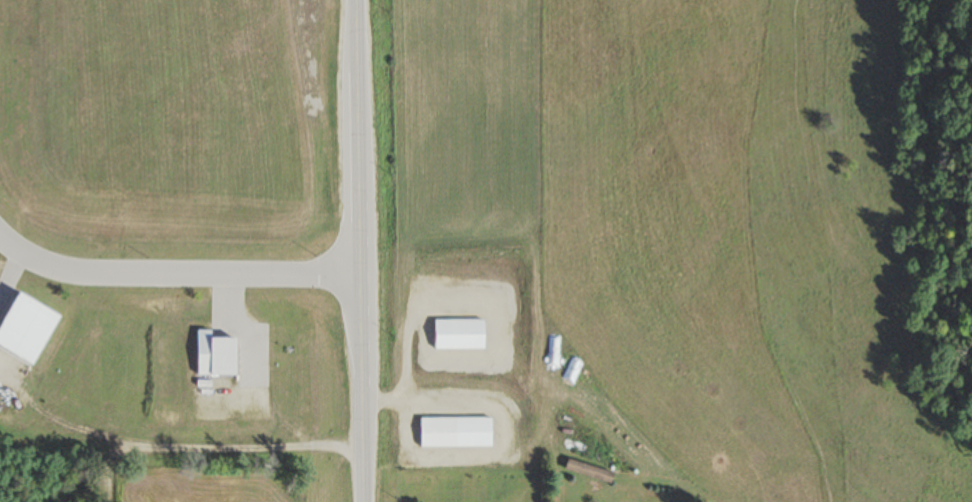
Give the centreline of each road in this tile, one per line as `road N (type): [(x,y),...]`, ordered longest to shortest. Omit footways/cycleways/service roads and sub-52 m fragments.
road 1 (primary): [(364,501),(356,0)]
road 2 (residential): [(359,278),(85,274),(37,262),(0,238)]

